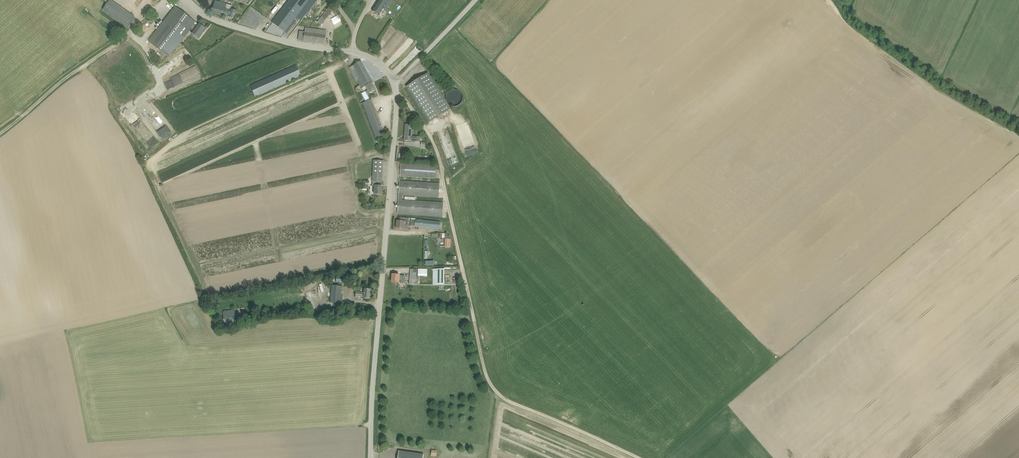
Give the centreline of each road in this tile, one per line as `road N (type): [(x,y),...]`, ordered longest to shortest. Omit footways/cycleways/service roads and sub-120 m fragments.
road 1 (track): [(394,82),(440,164),(487,387),(638,457)]
road 2 (unclassified): [(370,457),(394,82)]
road 3 (unclassified): [(352,52),(219,21),(190,0)]
road 4 (track): [(0,137),(99,58)]

